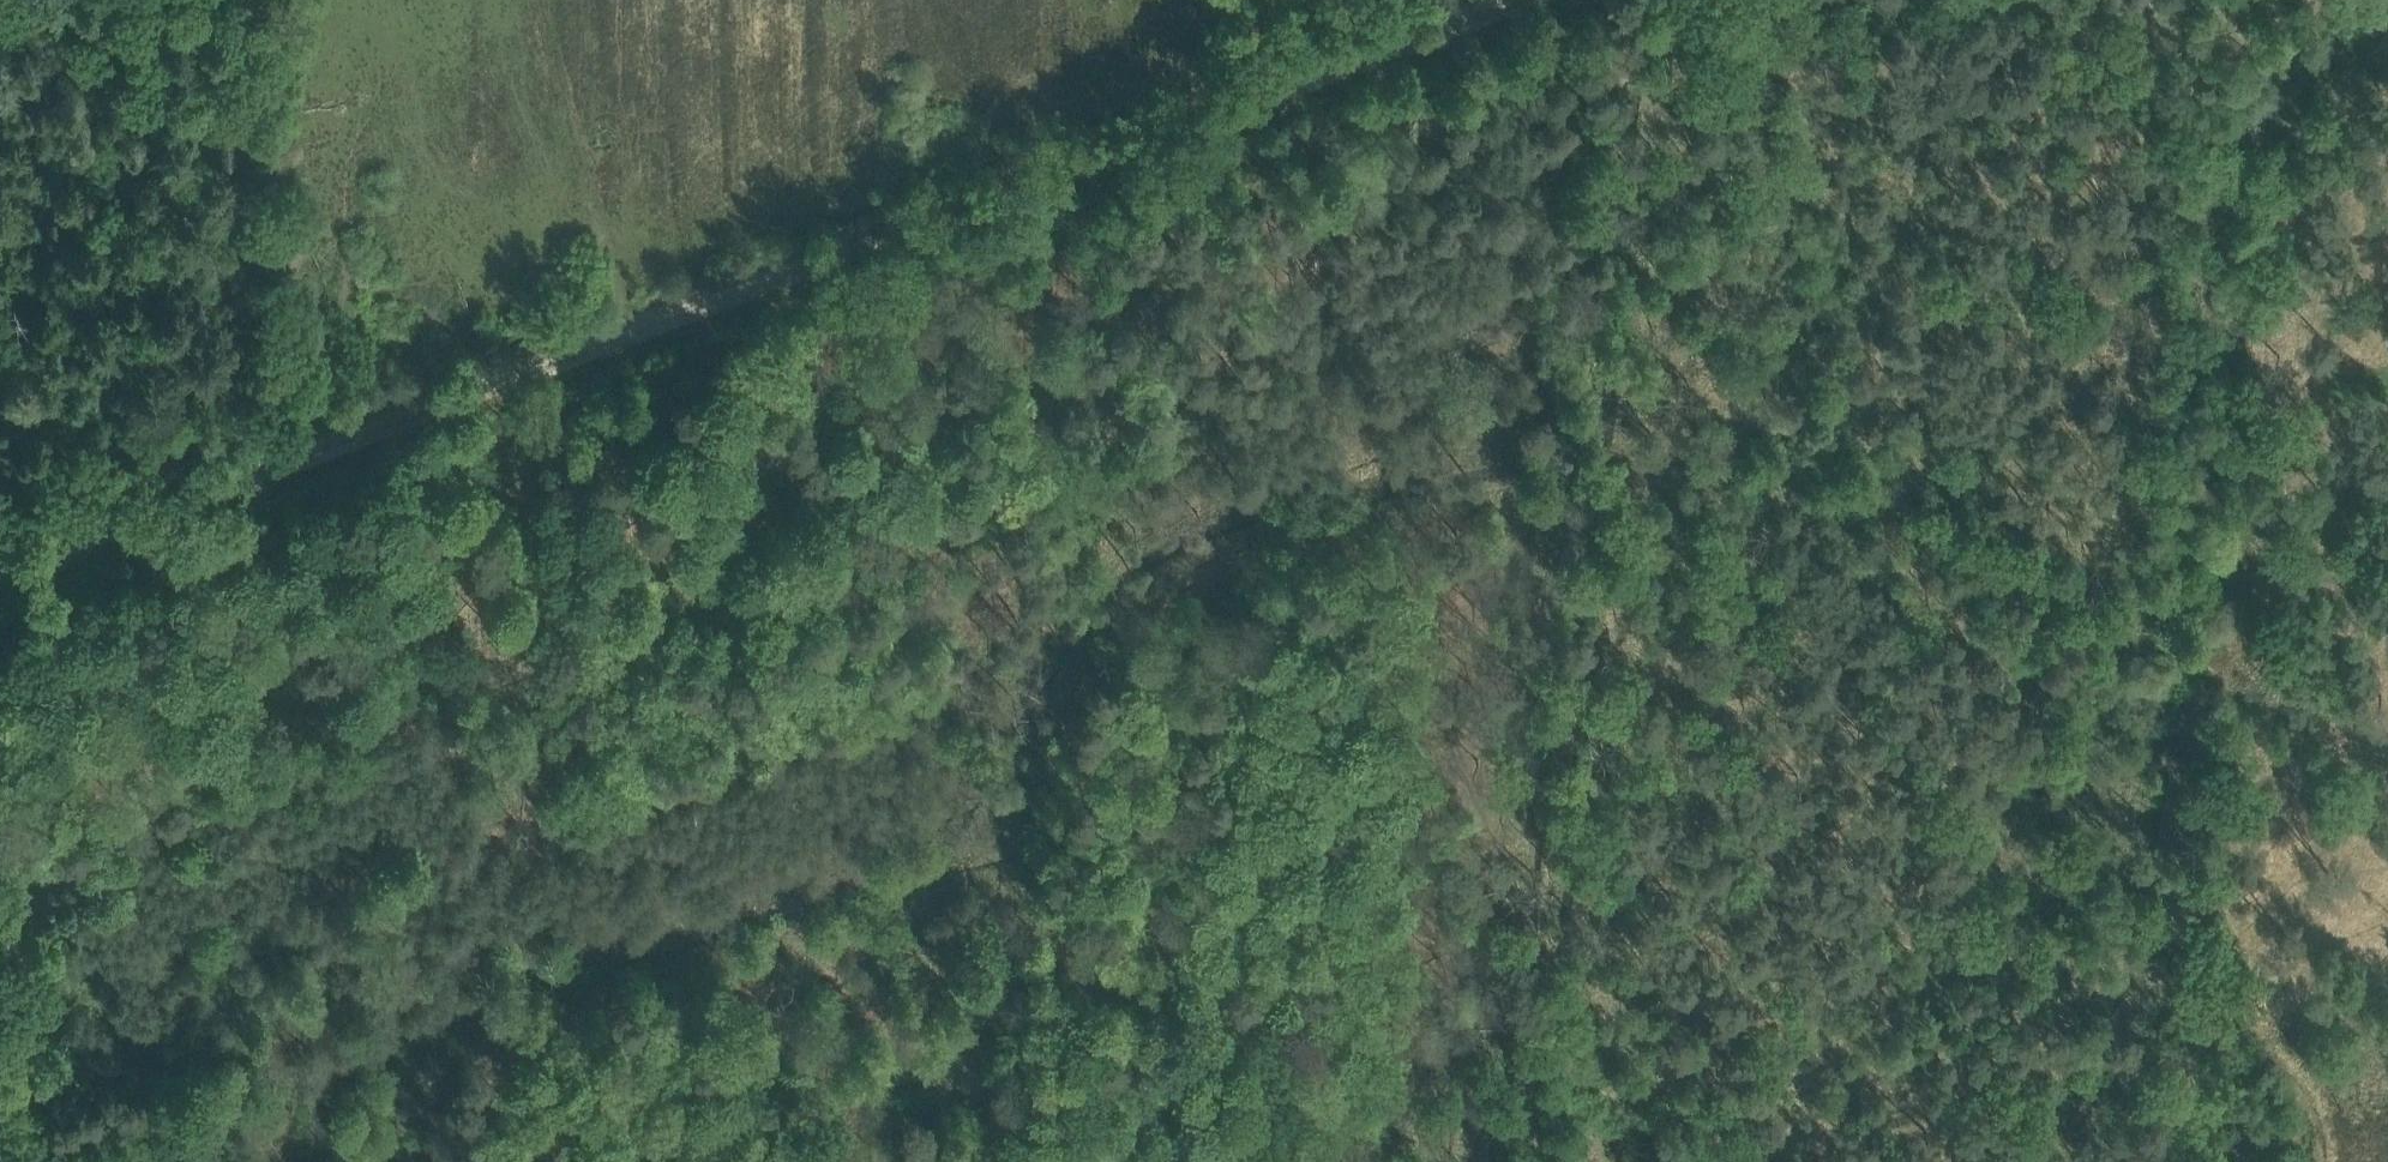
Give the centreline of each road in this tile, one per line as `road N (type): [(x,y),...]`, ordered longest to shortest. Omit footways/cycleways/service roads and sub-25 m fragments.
road 1 (track): [(1504,0),(0,564)]

